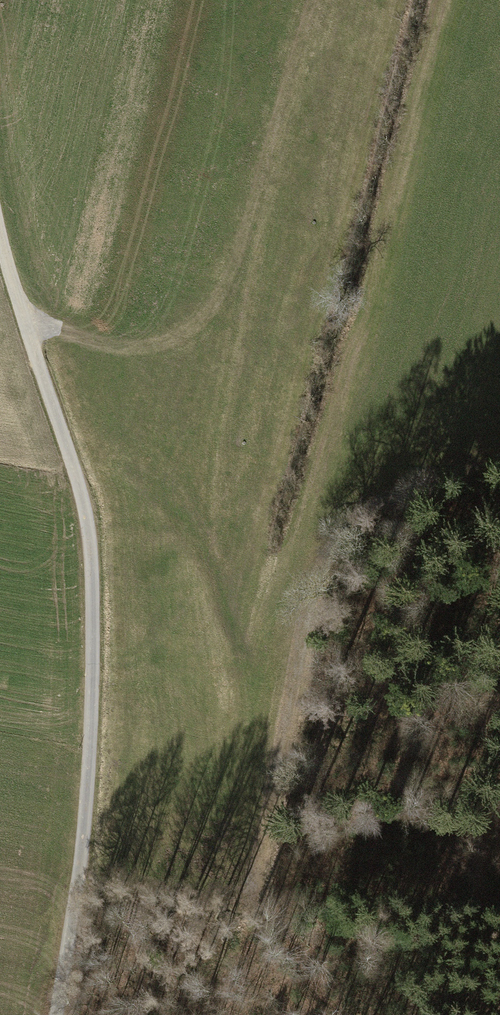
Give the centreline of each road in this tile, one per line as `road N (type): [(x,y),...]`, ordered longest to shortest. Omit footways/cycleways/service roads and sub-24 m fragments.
road 1 (track): [(0,224),(80,484),(94,579),(84,867),(56,1014)]
road 2 (track): [(499,460),(321,518),(298,599),(255,859)]
road 3 (track): [(314,0),(235,262),(190,332),(141,352),(27,331)]

